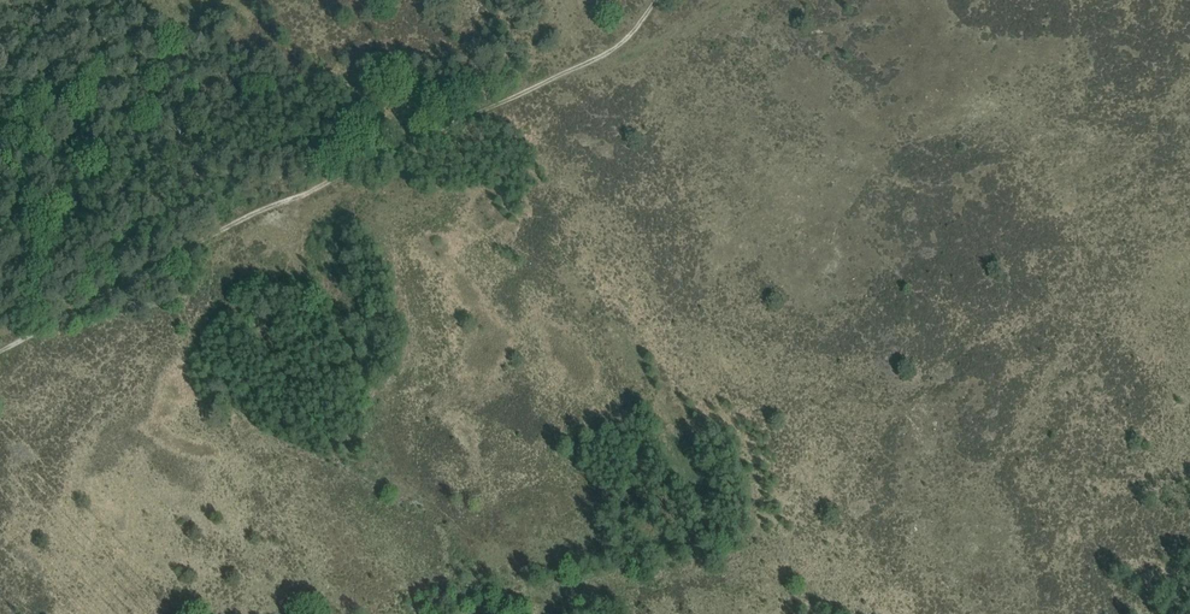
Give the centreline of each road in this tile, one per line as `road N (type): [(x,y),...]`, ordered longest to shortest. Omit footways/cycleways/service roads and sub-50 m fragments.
road 1 (track): [(634,37),(255,217),(0,354)]

